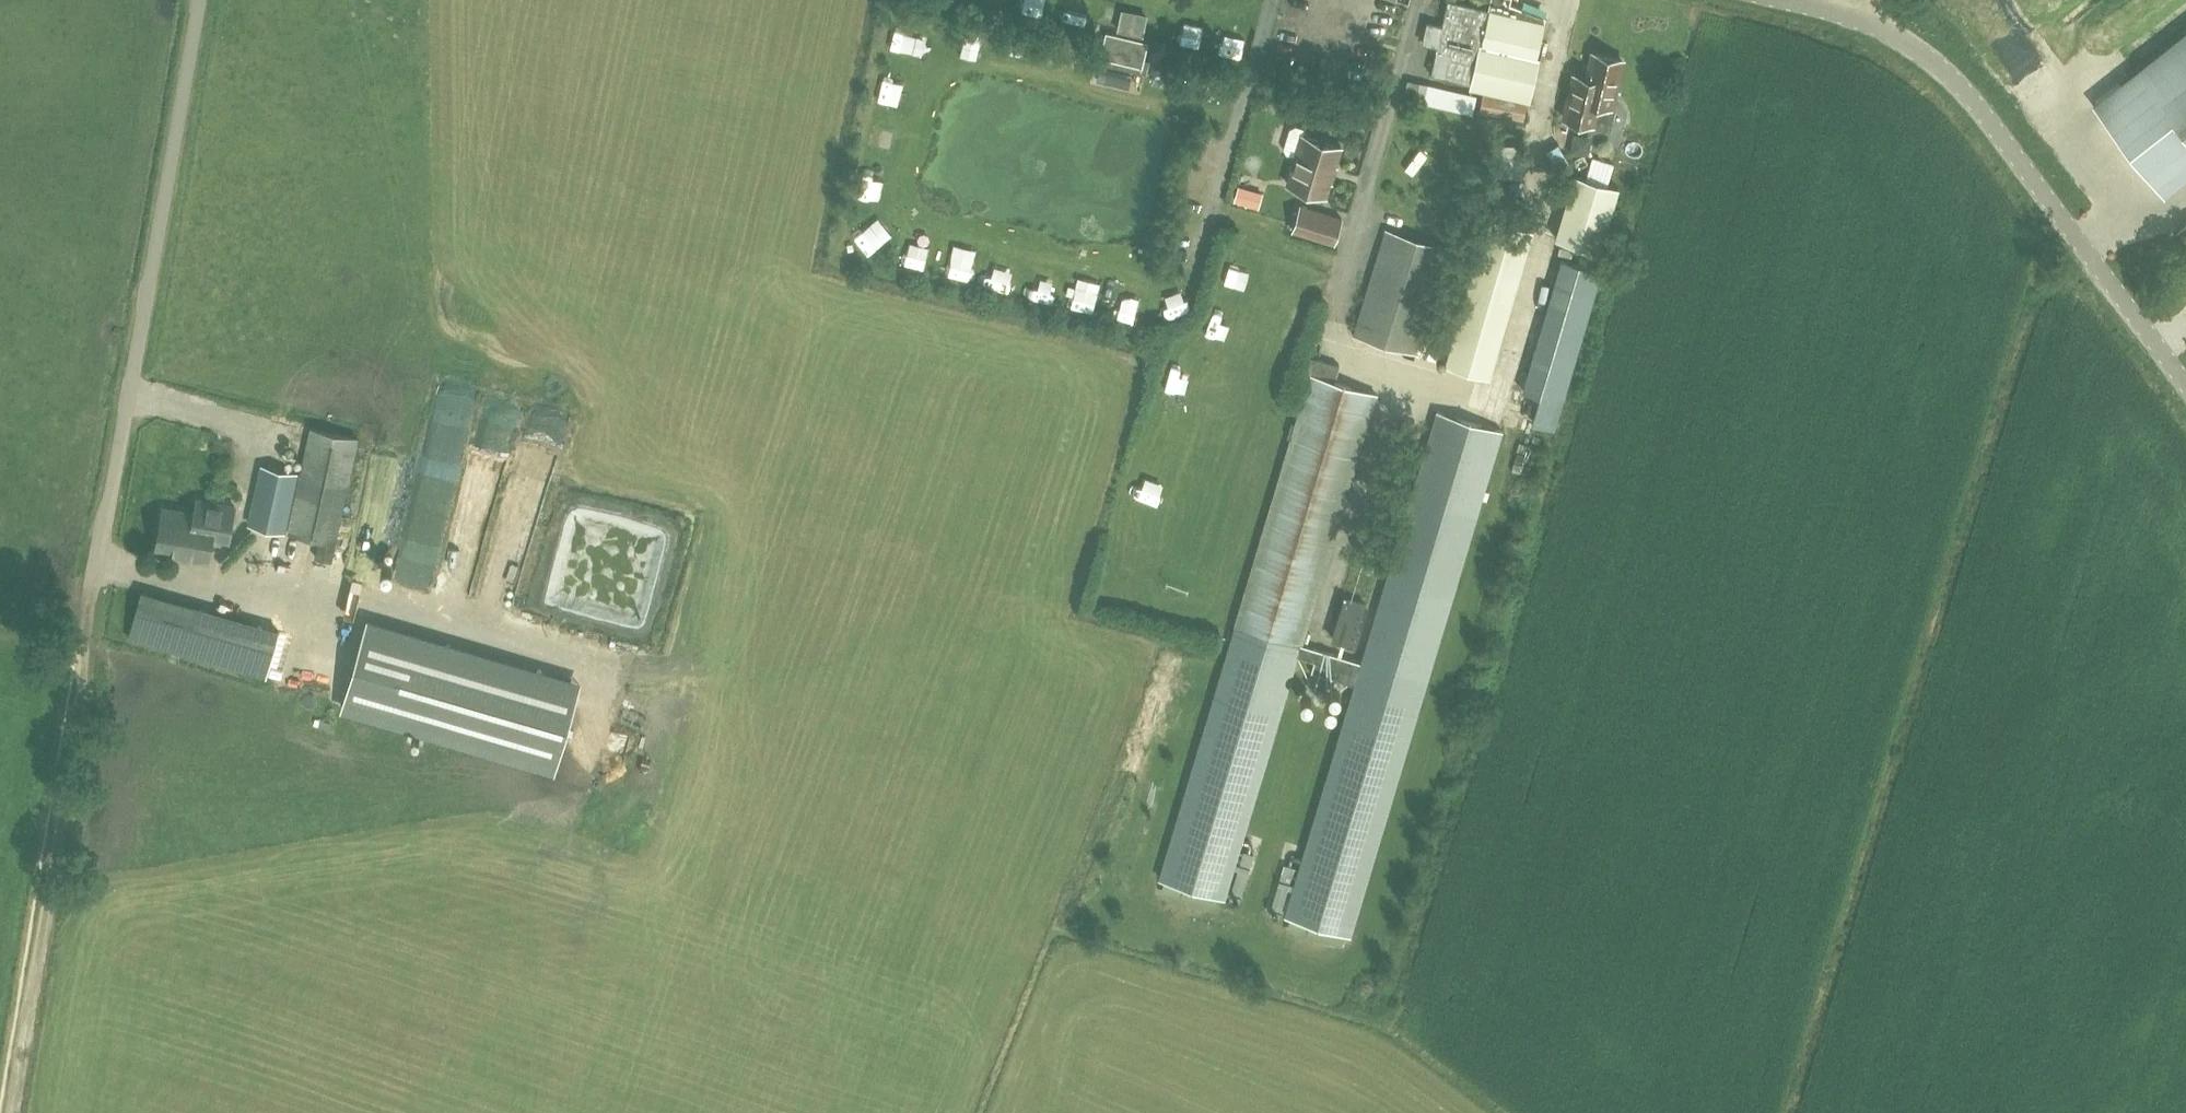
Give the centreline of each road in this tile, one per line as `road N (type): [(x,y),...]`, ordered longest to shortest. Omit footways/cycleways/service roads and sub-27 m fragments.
road 1 (unclassified): [(88,626),(201,0)]
road 2 (unclassified): [(2185,378),(1974,101),(1910,44),(1810,0)]
road 3 (track): [(88,626),(9,1112)]

